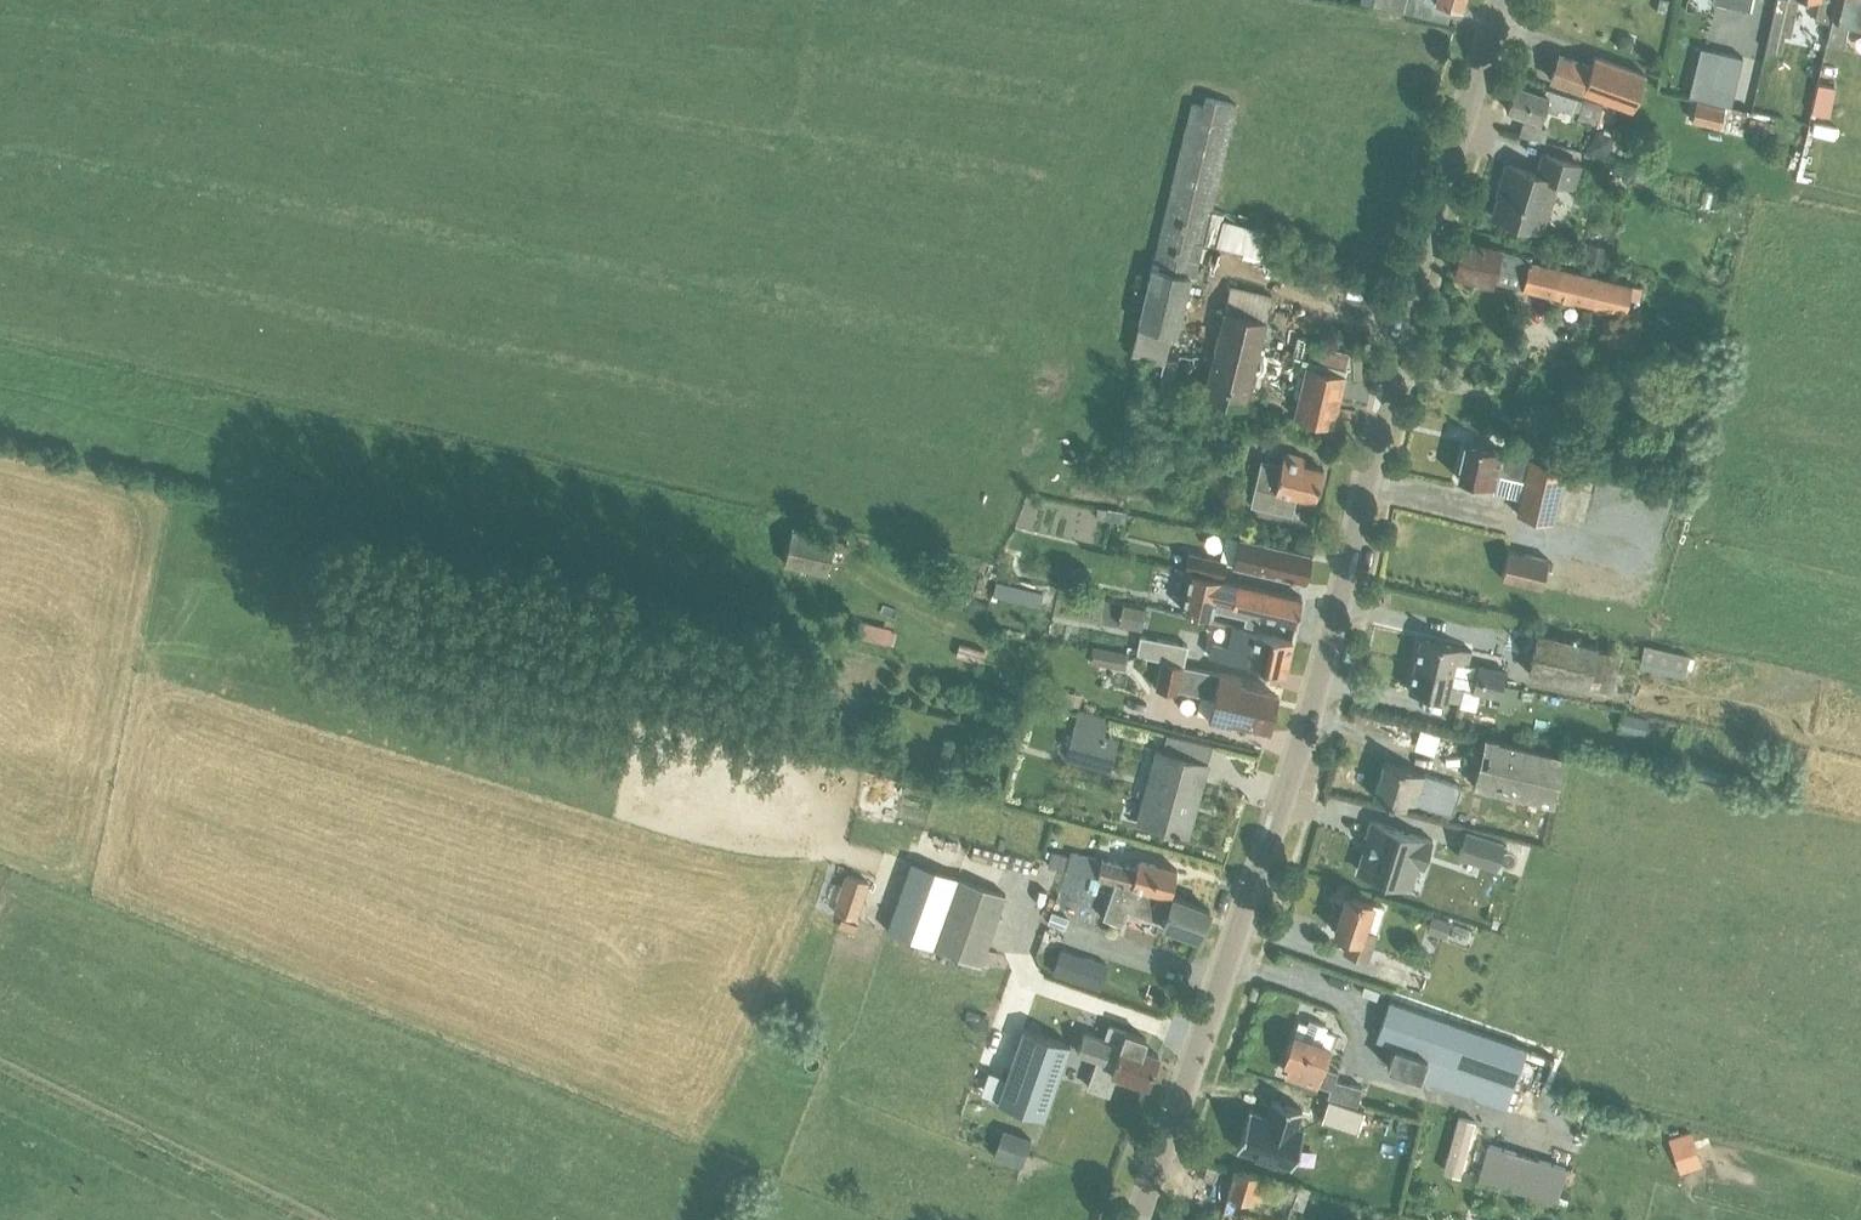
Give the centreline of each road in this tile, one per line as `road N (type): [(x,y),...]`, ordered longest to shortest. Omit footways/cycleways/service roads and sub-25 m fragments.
road 1 (residential): [(1138,1219),(1244,888),(1278,826),(1378,424),(1392,400),(1390,366),(1503,0)]

